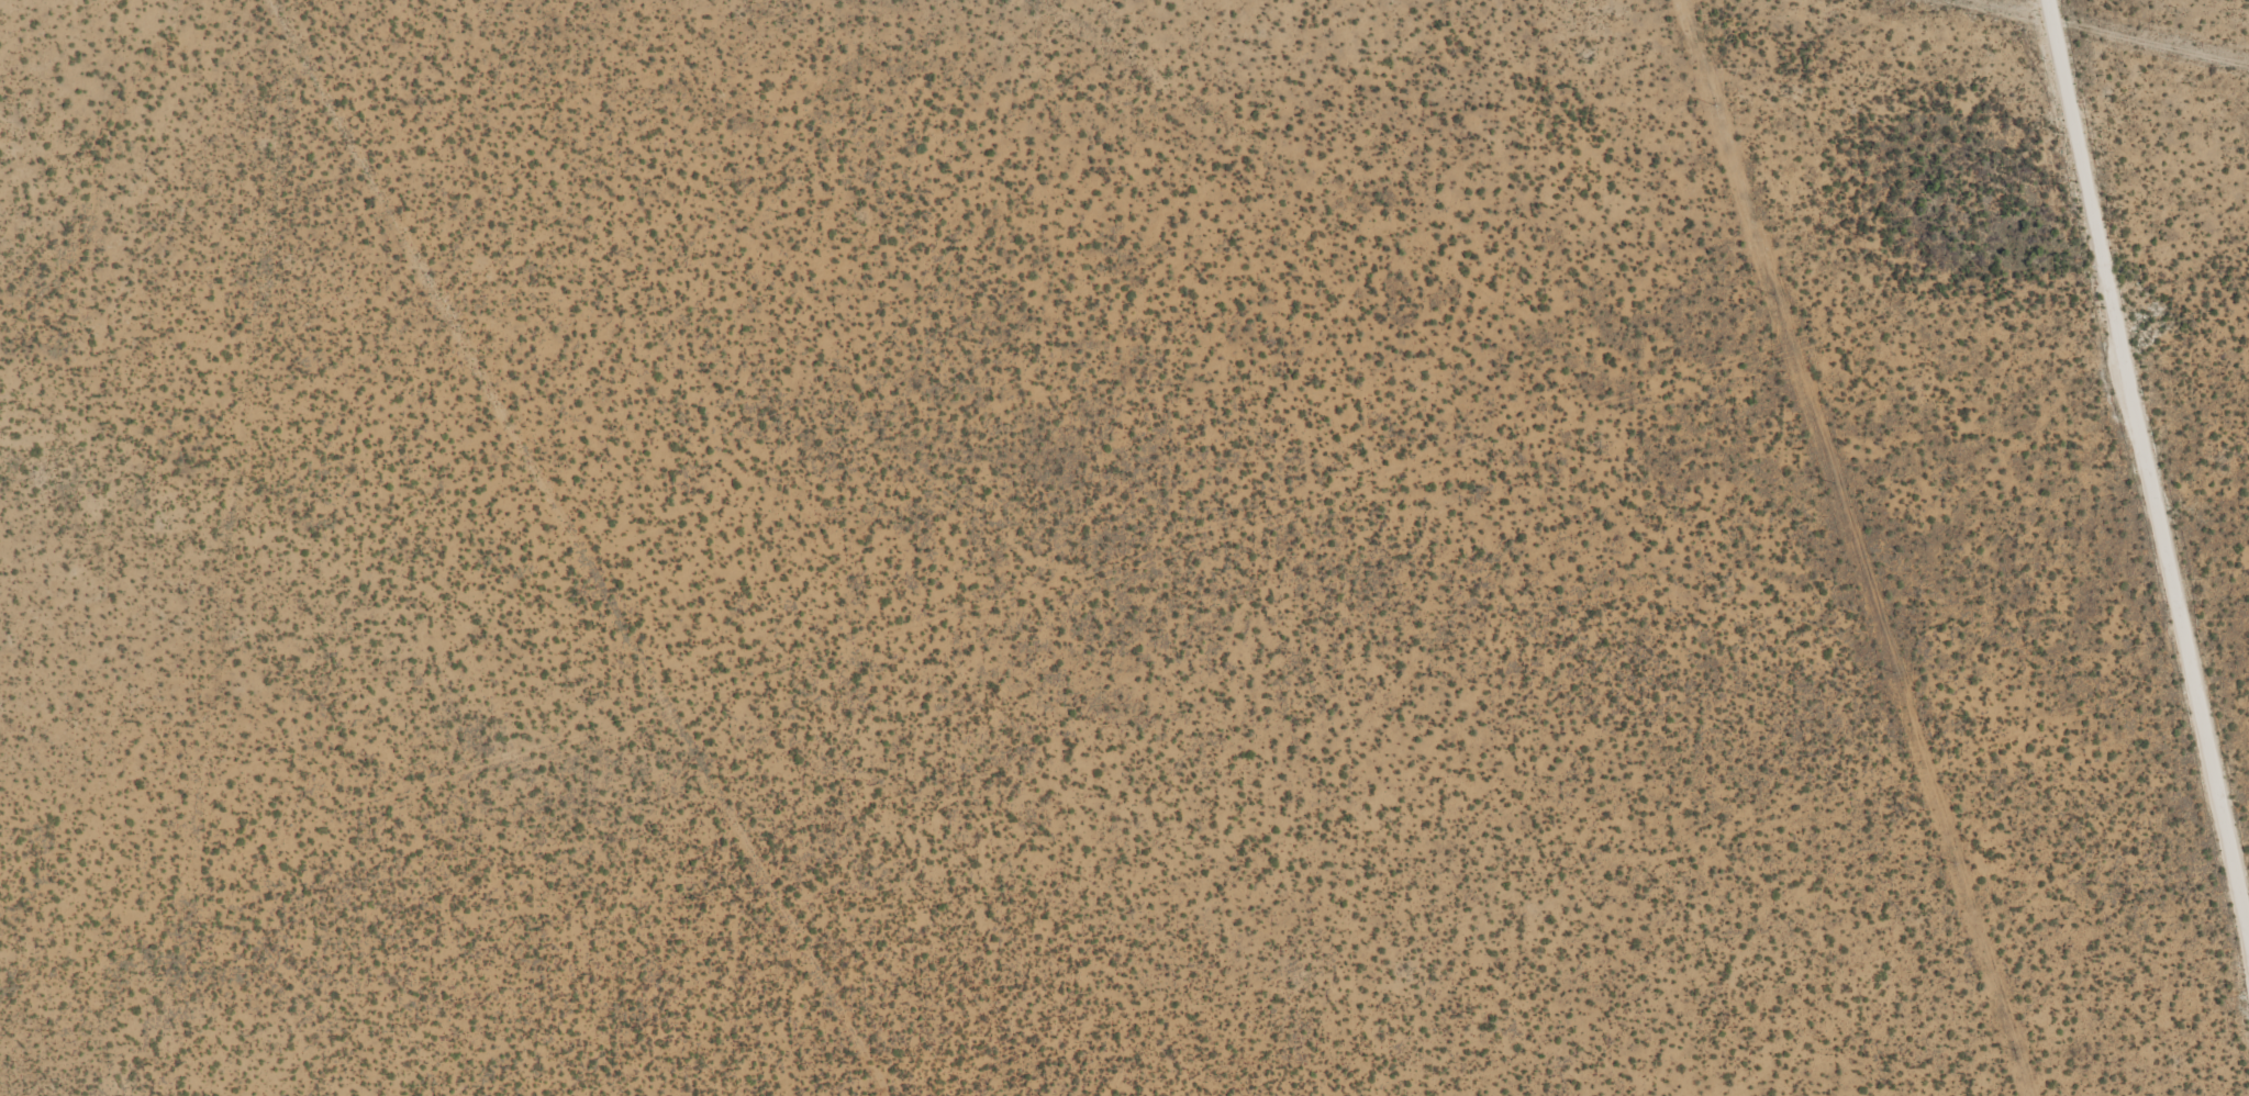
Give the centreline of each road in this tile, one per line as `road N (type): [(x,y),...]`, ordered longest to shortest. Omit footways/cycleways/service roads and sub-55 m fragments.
road 1 (track): [(2248,90),(1853,0)]

